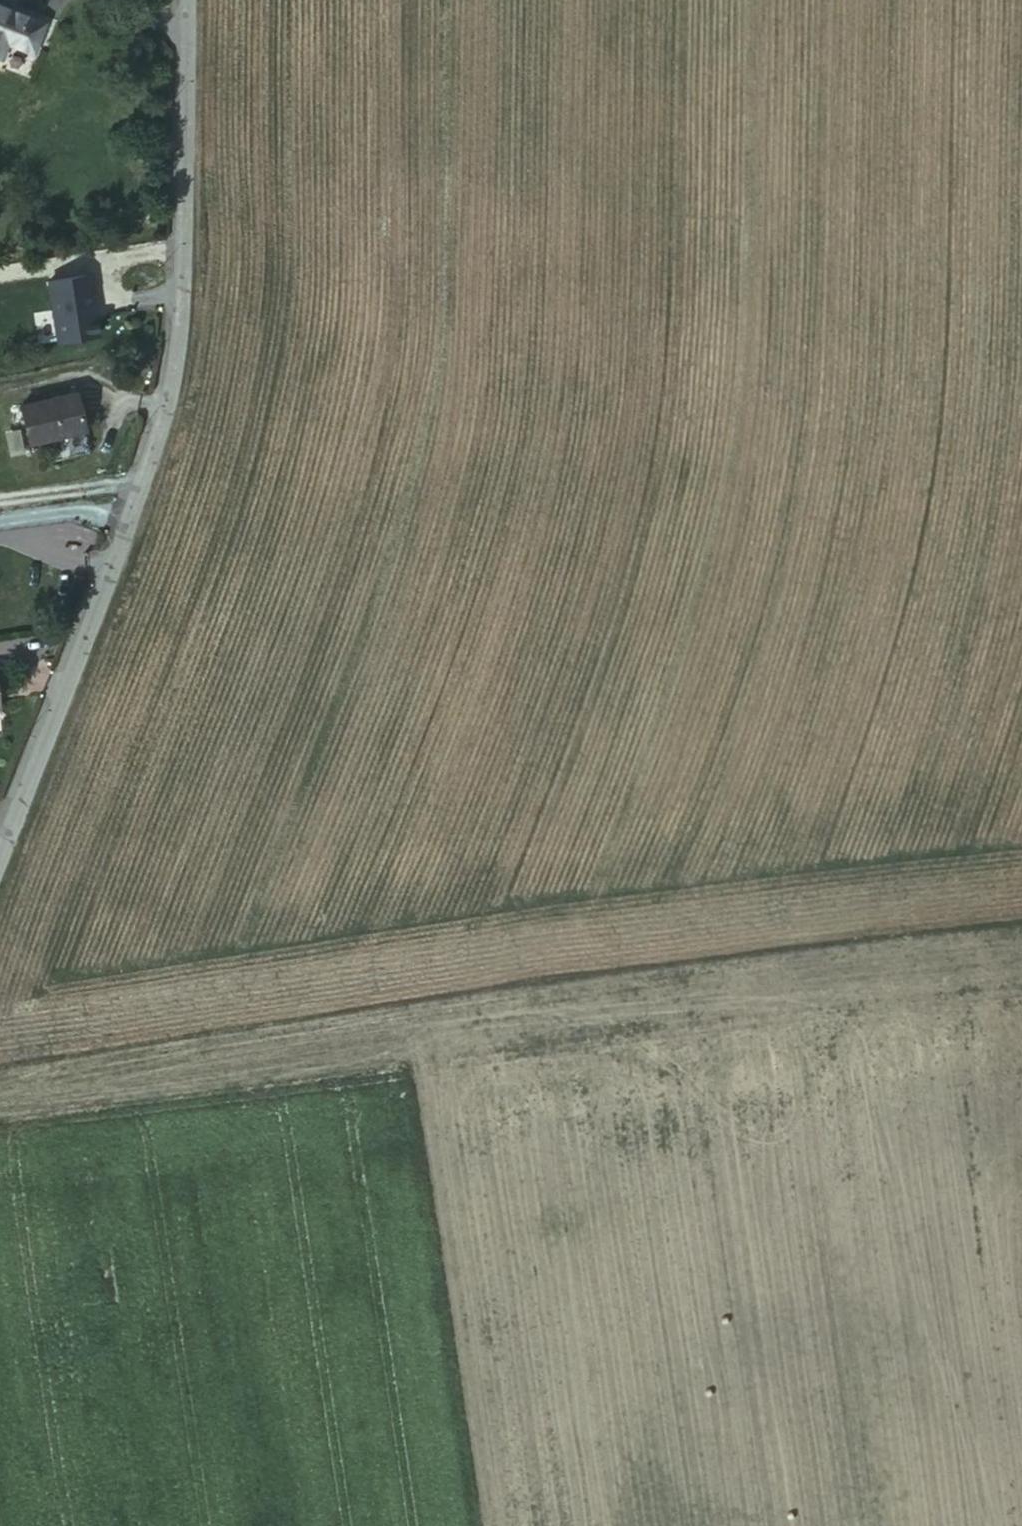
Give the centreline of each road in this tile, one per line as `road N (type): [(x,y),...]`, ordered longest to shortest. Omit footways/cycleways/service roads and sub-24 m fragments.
road 1 (unclassified): [(0,854),(144,478),(164,403),(181,298),(187,0)]

